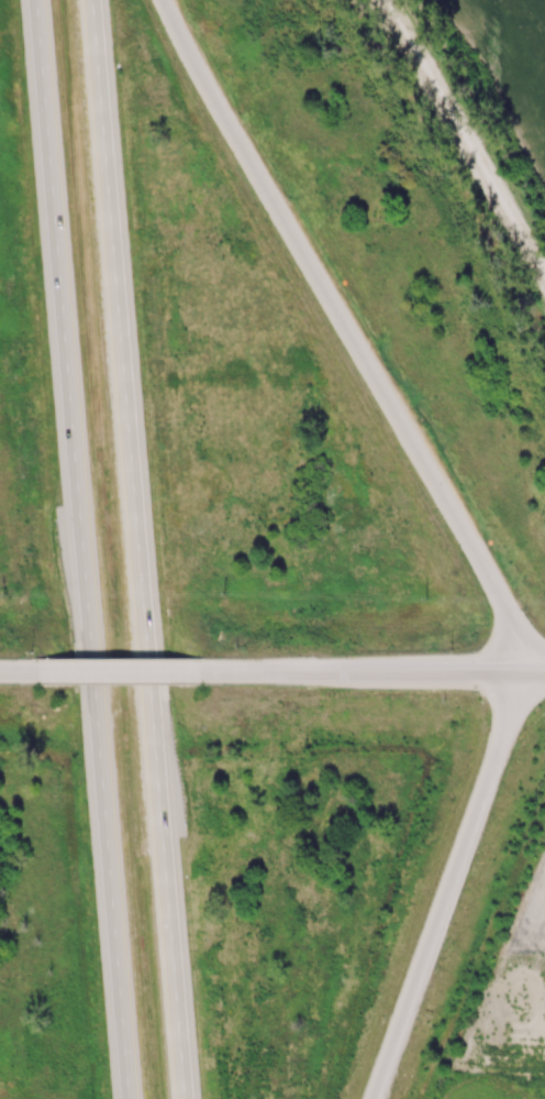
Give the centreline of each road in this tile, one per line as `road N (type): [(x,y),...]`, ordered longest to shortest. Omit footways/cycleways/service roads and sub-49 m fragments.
road 1 (motorway): [(30,0),(125,1098)]
road 2 (motorway): [(180,1098),(87,0)]
road 3 (motorway): [(512,669),(505,625),(475,560),(156,0)]
road 4 (motorway): [(367,1098),(479,789),(512,669)]
road 5 (tertiary): [(378,0),(544,289)]
road 6 (secondary): [(200,672),(512,669)]
road 7 (secondary): [(34,671),(200,672)]

